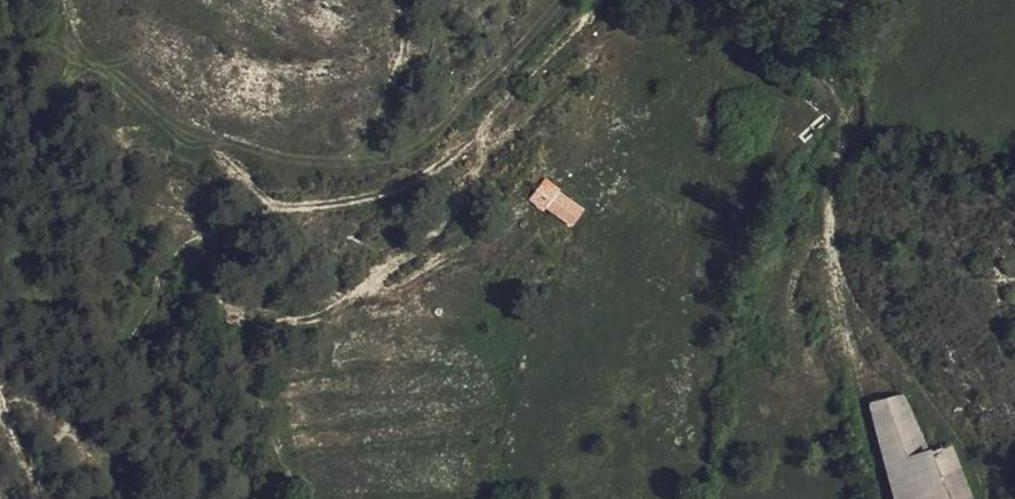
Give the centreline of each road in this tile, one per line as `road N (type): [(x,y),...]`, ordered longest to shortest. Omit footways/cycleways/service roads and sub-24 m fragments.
road 1 (track): [(270,204),(330,203),(397,188),(443,163),(551,51),(588,0)]
road 2 (track): [(68,0),(75,40),(270,204)]
road 3 (track): [(776,0),(822,46),(840,108)]

